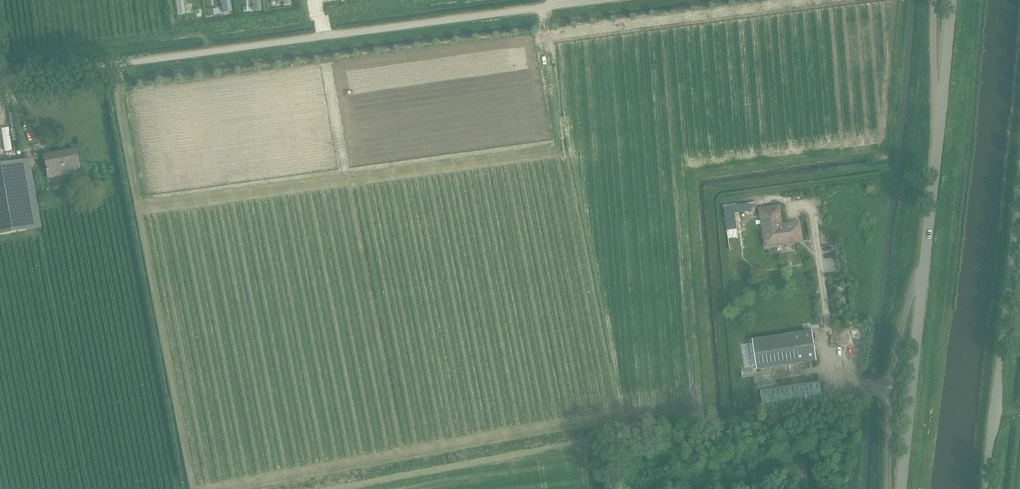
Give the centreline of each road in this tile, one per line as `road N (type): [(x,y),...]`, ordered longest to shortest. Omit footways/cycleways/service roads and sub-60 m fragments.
road 1 (unclassified): [(0,80),(595,0)]
road 2 (unclassified): [(901,488),(939,129)]
road 3 (unclassified): [(984,488),(1019,174)]
road 4 (track): [(677,445),(691,473),(810,453),(817,488)]
road 5 (track): [(541,7),(564,151)]
road 6 (unclassified): [(939,129),(952,0)]
road 7 (unclassified): [(939,129),(933,0)]

